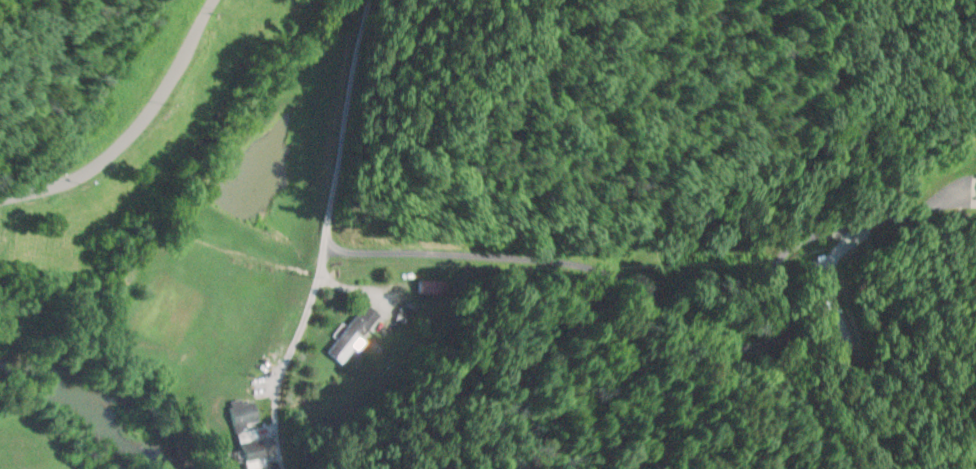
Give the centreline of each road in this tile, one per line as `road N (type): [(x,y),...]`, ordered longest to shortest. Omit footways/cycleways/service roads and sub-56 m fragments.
road 1 (residential): [(367,0),(299,355),(297,425),(306,468)]
road 2 (residential): [(0,198),(77,173),(107,153),(141,119),(216,0)]

